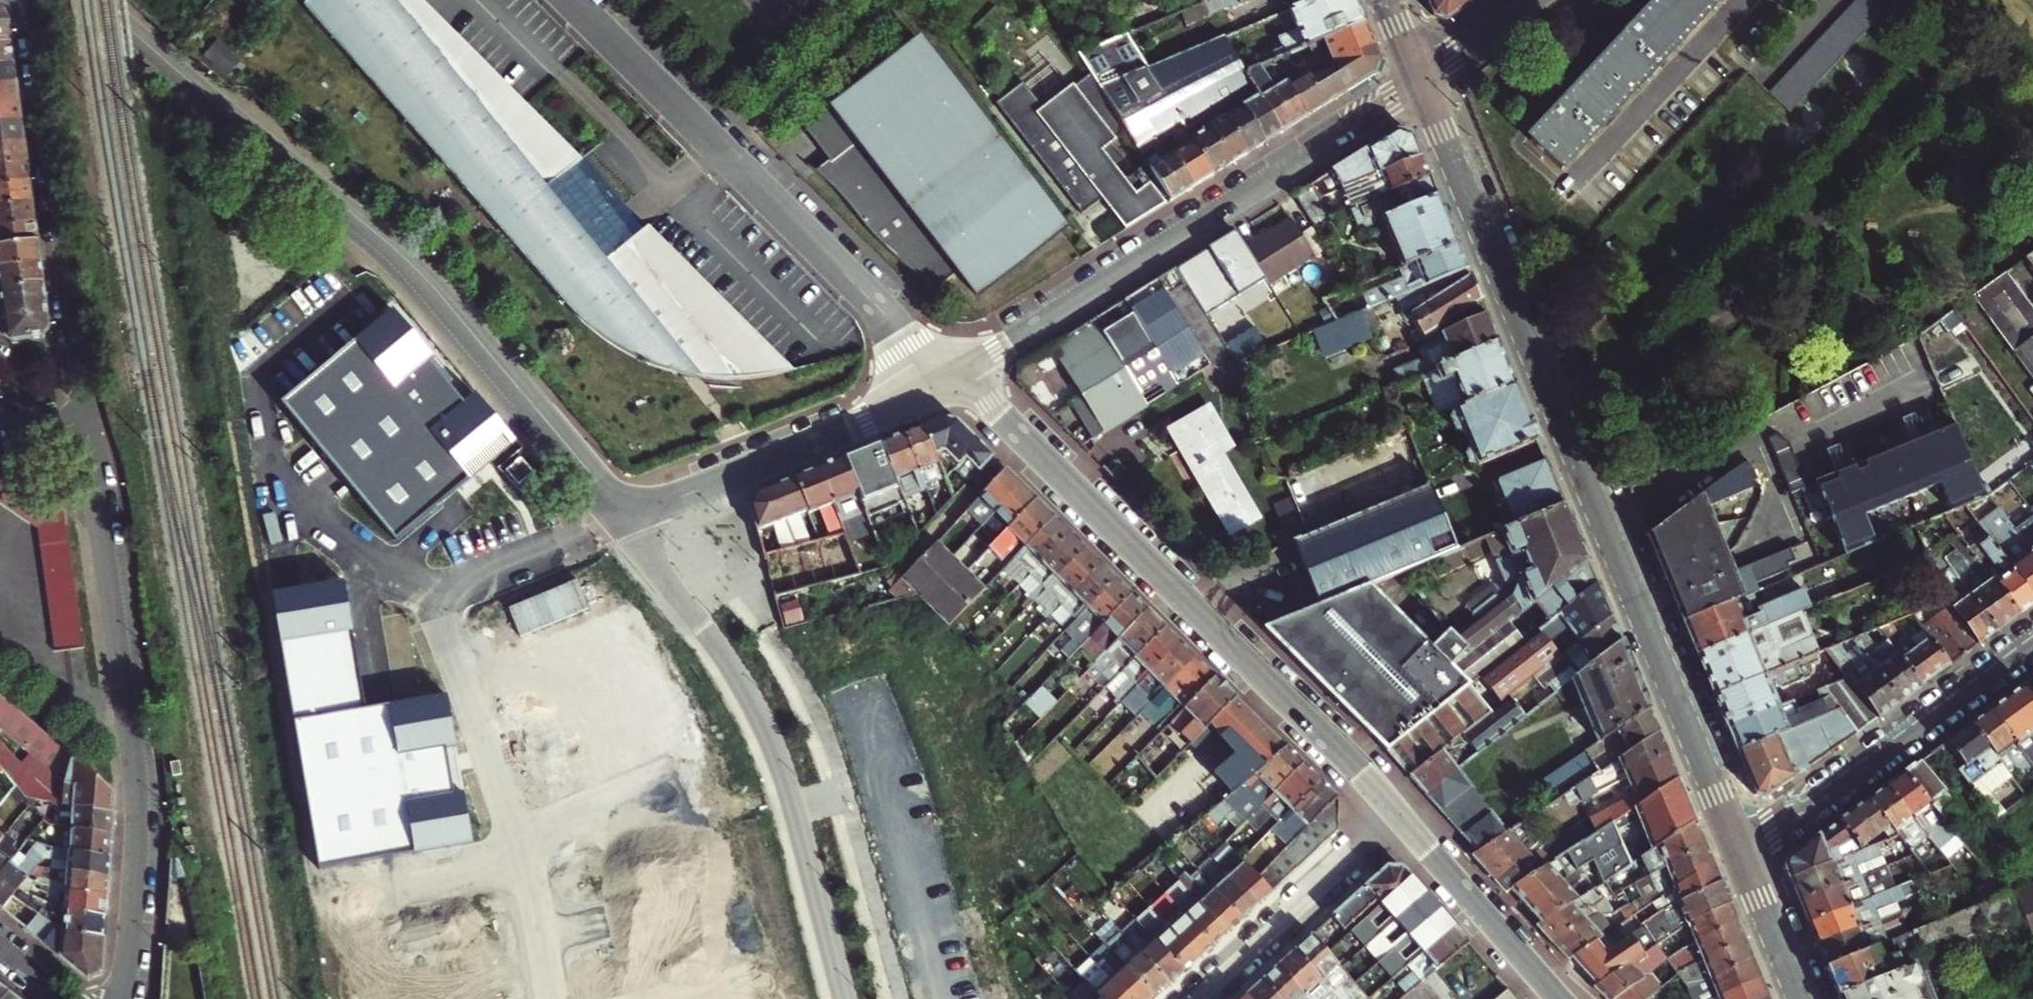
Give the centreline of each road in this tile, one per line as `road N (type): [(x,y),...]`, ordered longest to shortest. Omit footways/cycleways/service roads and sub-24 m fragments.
road 1 (tertiary): [(1421,80),(1740,852)]
road 2 (residential): [(89,0),(411,267),(597,481),(631,502)]
road 3 (residential): [(956,379),(1394,813)]
road 4 (residential): [(956,379),(1421,80)]
road 5 (unclassified): [(631,502),(649,555),(716,639),(768,731),(845,998)]
road 6 (residential): [(93,460),(138,801),(121,998)]
road 7 (residential): [(571,0),(956,379)]
road 8 (residential): [(23,0),(93,460)]
road 9 (residential): [(1740,852),(2032,637)]
road 10 (residential): [(631,502),(674,499),(956,379)]
road 11 (residential): [(1195,998),(1394,813)]
road 12 (residential): [(1394,813),(1563,998)]
road 13 (tertiary): [(1740,852),(1801,998)]
road 14 (residential): [(1533,0),(1421,80)]

